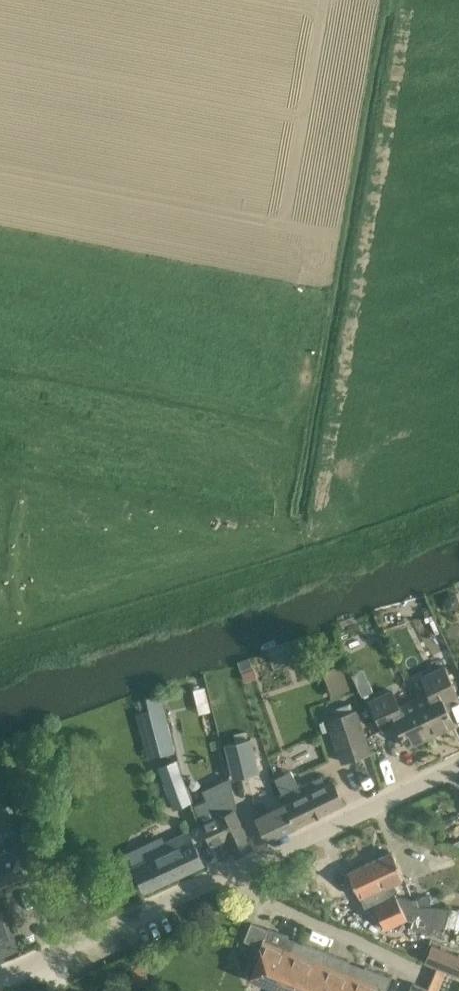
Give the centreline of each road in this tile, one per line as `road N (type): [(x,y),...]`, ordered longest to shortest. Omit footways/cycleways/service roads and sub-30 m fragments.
road 1 (unclassified): [(240,874),(0,980)]
road 2 (unclassified): [(458,771),(240,874)]
road 3 (residential): [(240,874),(246,890),(410,968)]

